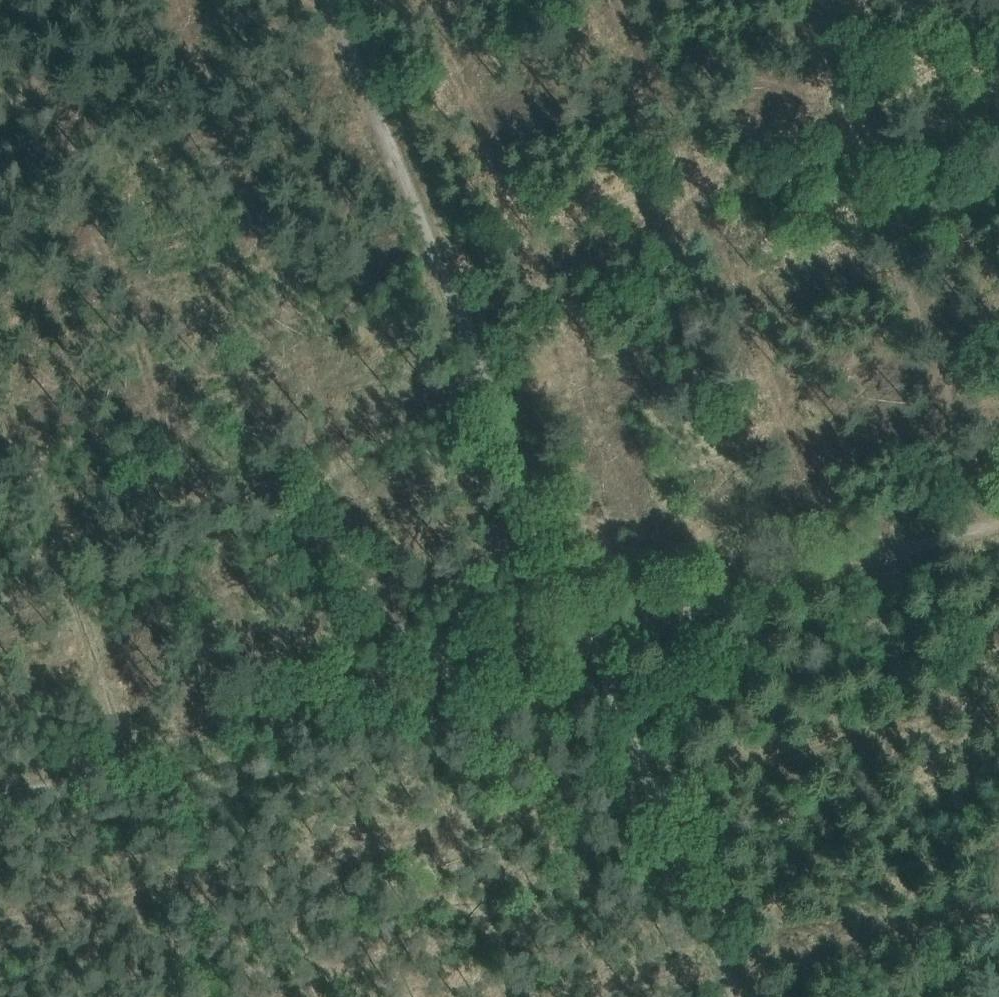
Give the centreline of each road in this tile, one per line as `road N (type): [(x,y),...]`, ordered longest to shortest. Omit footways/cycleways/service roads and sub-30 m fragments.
road 1 (track): [(325,0),(590,651)]
road 2 (track): [(822,0),(983,535)]
road 3 (track): [(590,651),(142,769)]
road 4 (track): [(983,535),(590,651)]
road 5 (track): [(0,404),(142,769)]
road 6 (track): [(590,651),(722,996)]
road 7 (track): [(142,769),(0,806)]

